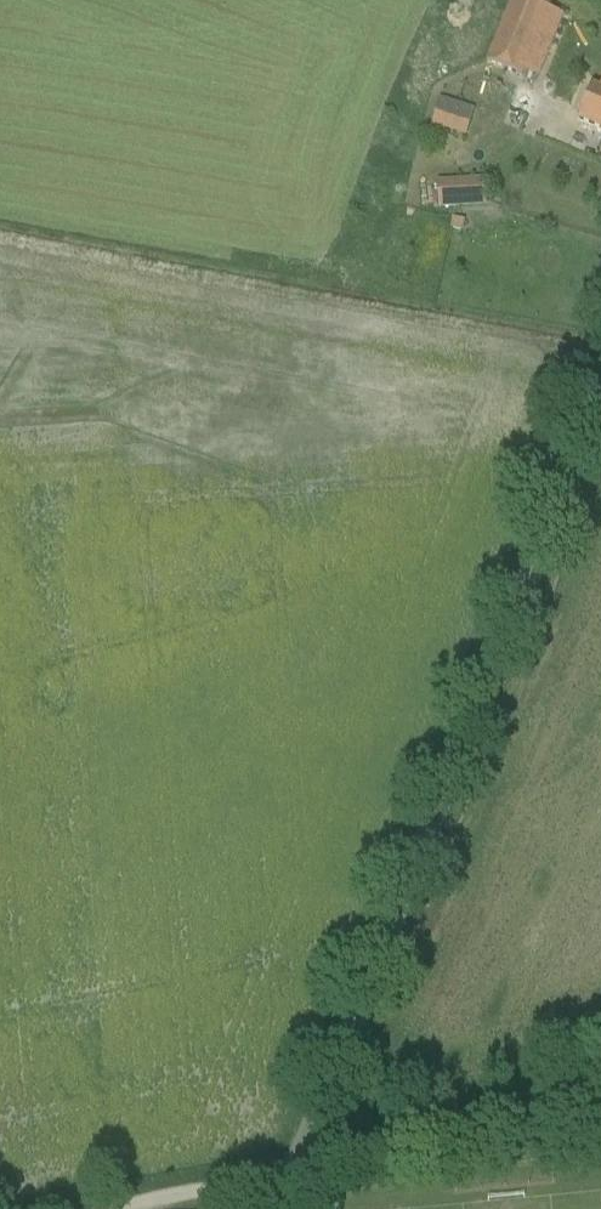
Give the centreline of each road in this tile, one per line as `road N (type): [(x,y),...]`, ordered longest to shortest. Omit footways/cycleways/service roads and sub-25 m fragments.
road 1 (unclassified): [(277,1208),(600,383)]
road 2 (track): [(291,1163),(600,1078)]
road 3 (track): [(291,1163),(134,1208)]

